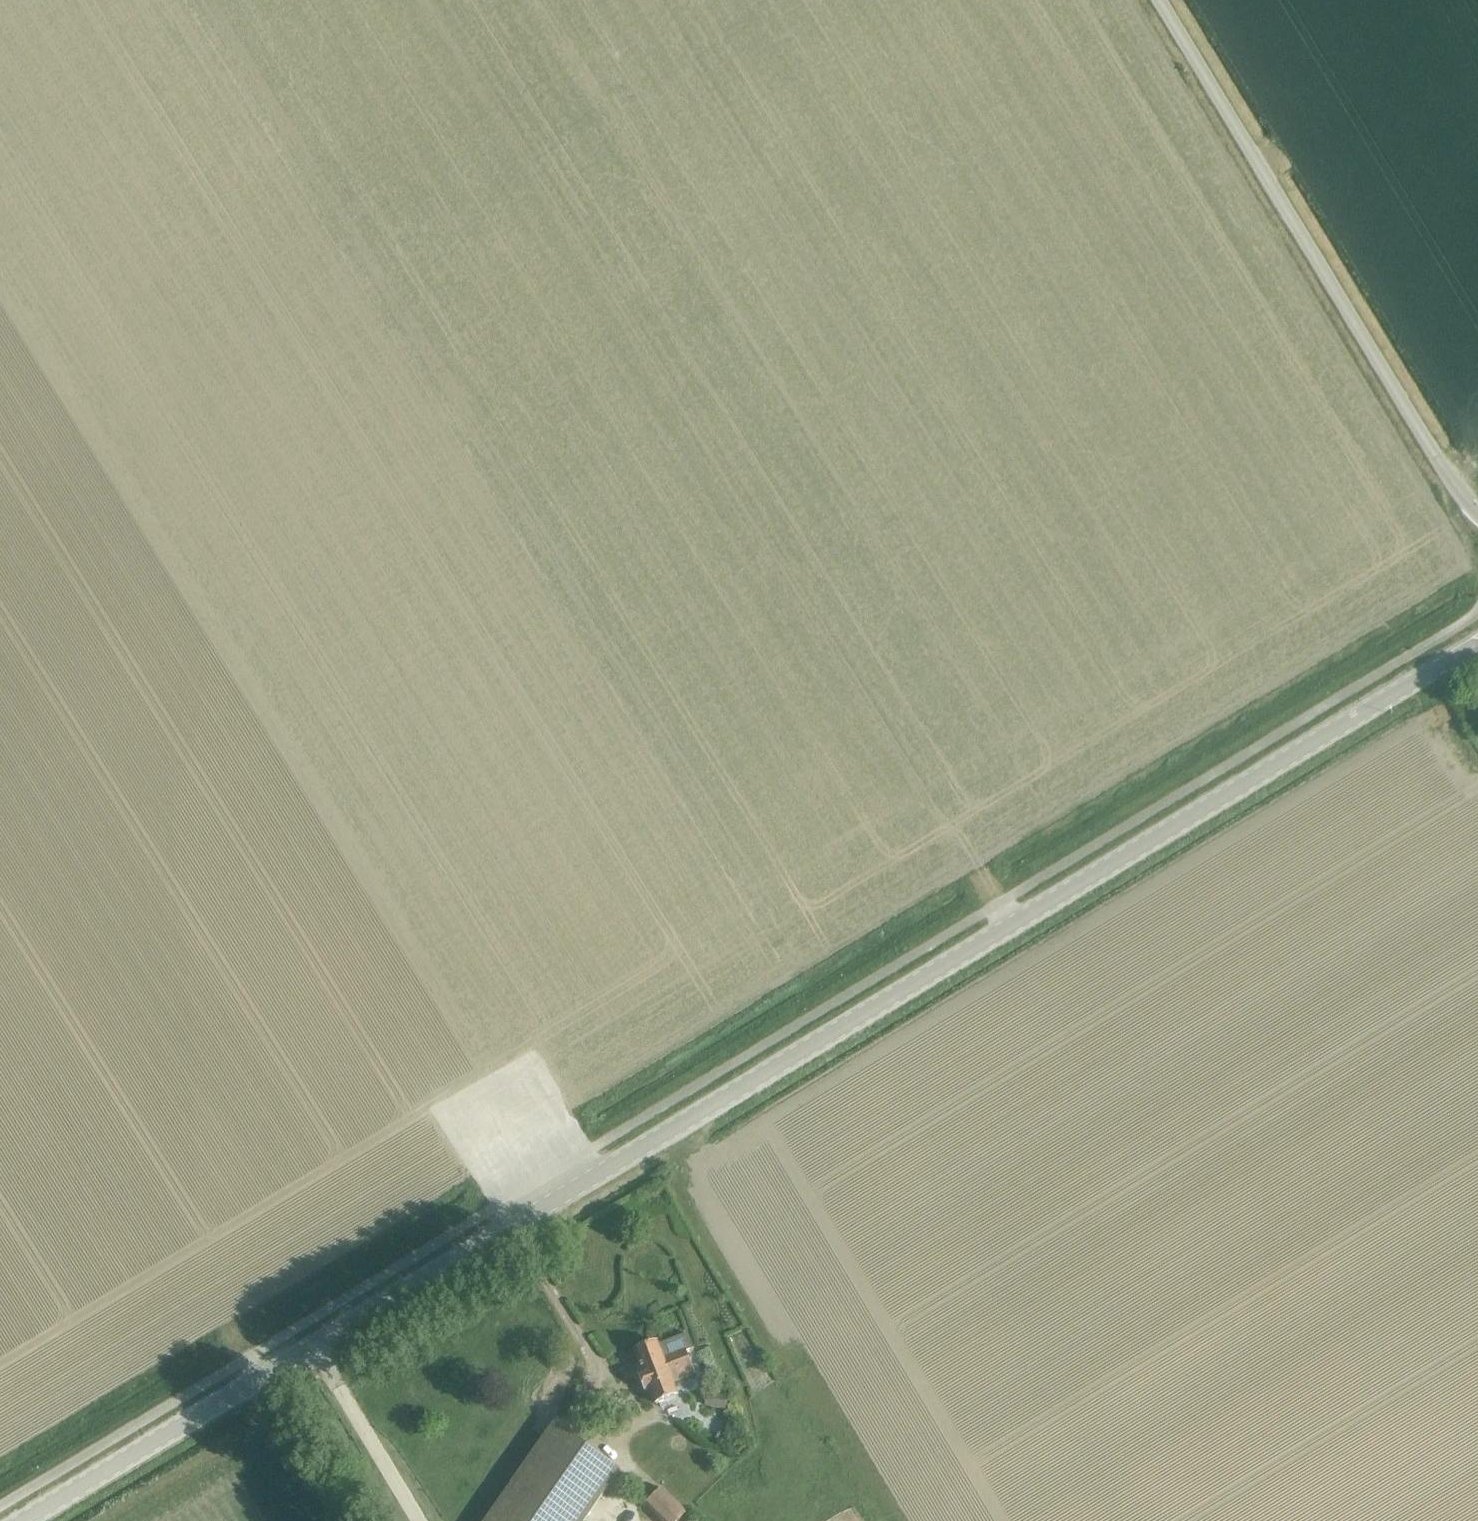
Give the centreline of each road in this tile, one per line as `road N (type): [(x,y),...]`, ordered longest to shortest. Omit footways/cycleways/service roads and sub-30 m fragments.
road 1 (tertiary): [(20,1520),(1477,644)]
road 2 (unclassified): [(1477,515),(1160,0)]

